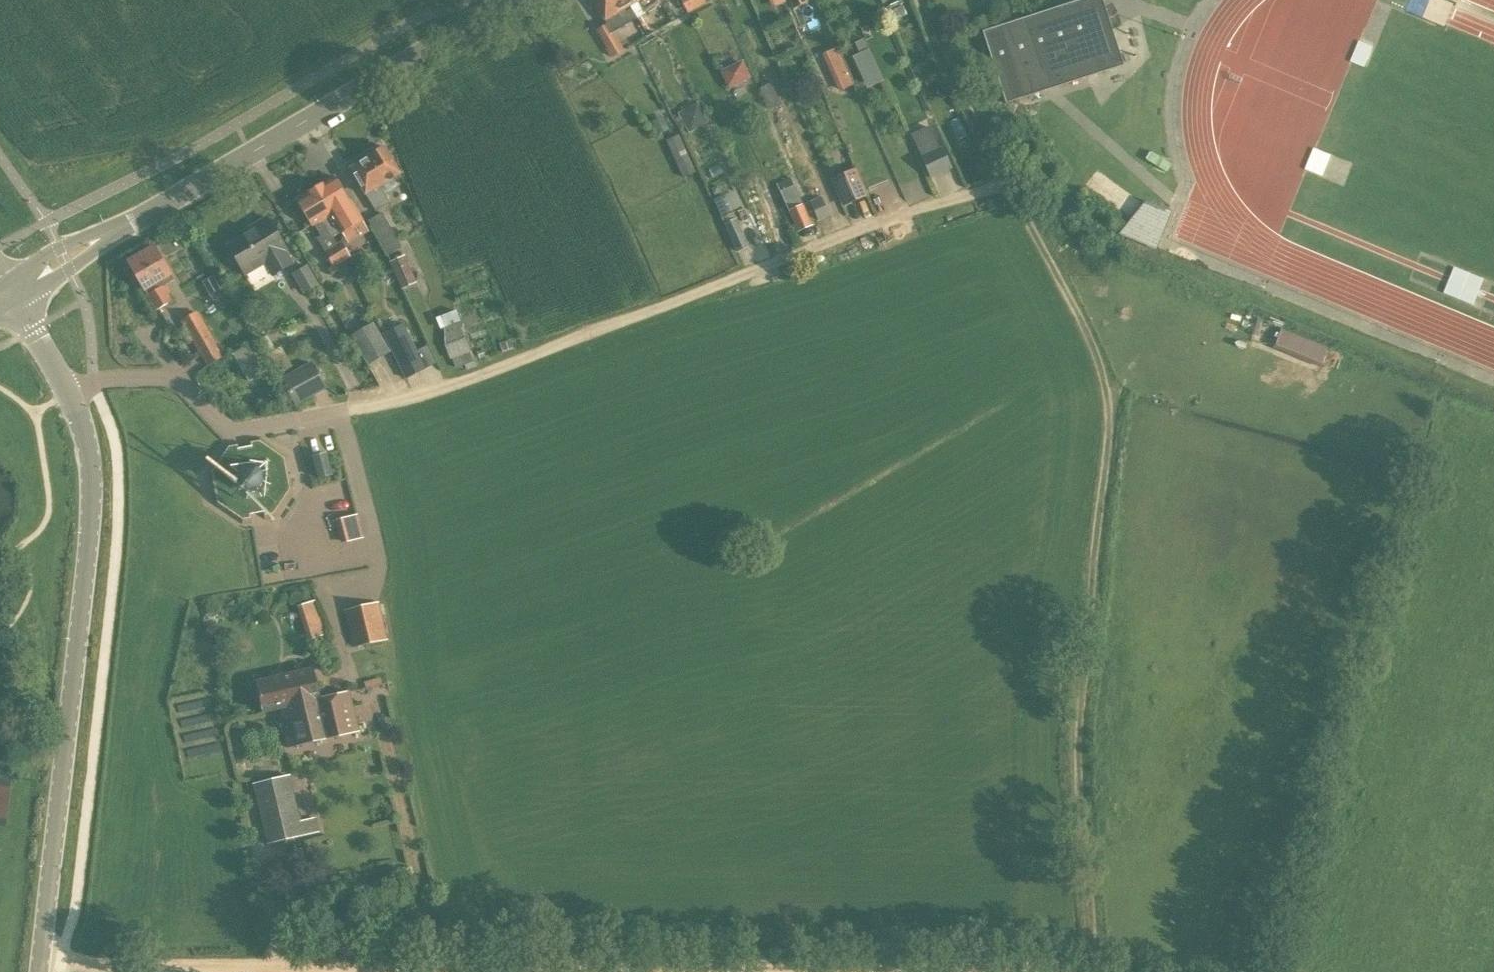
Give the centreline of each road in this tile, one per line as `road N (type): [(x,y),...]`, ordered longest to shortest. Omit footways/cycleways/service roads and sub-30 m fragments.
road 1 (track): [(1093,971),(60,964)]
road 2 (track): [(1093,971),(1075,761),(1108,392),(1101,363),(920,0)]
road 3 (track): [(353,411),(428,392),(1008,180)]
road 4 (secondary): [(40,971),(94,498),(88,438),(71,394)]
road 5 (secondary): [(12,292),(511,0)]
road 6 (unclassified): [(180,378),(227,428),(246,431),(353,411)]

